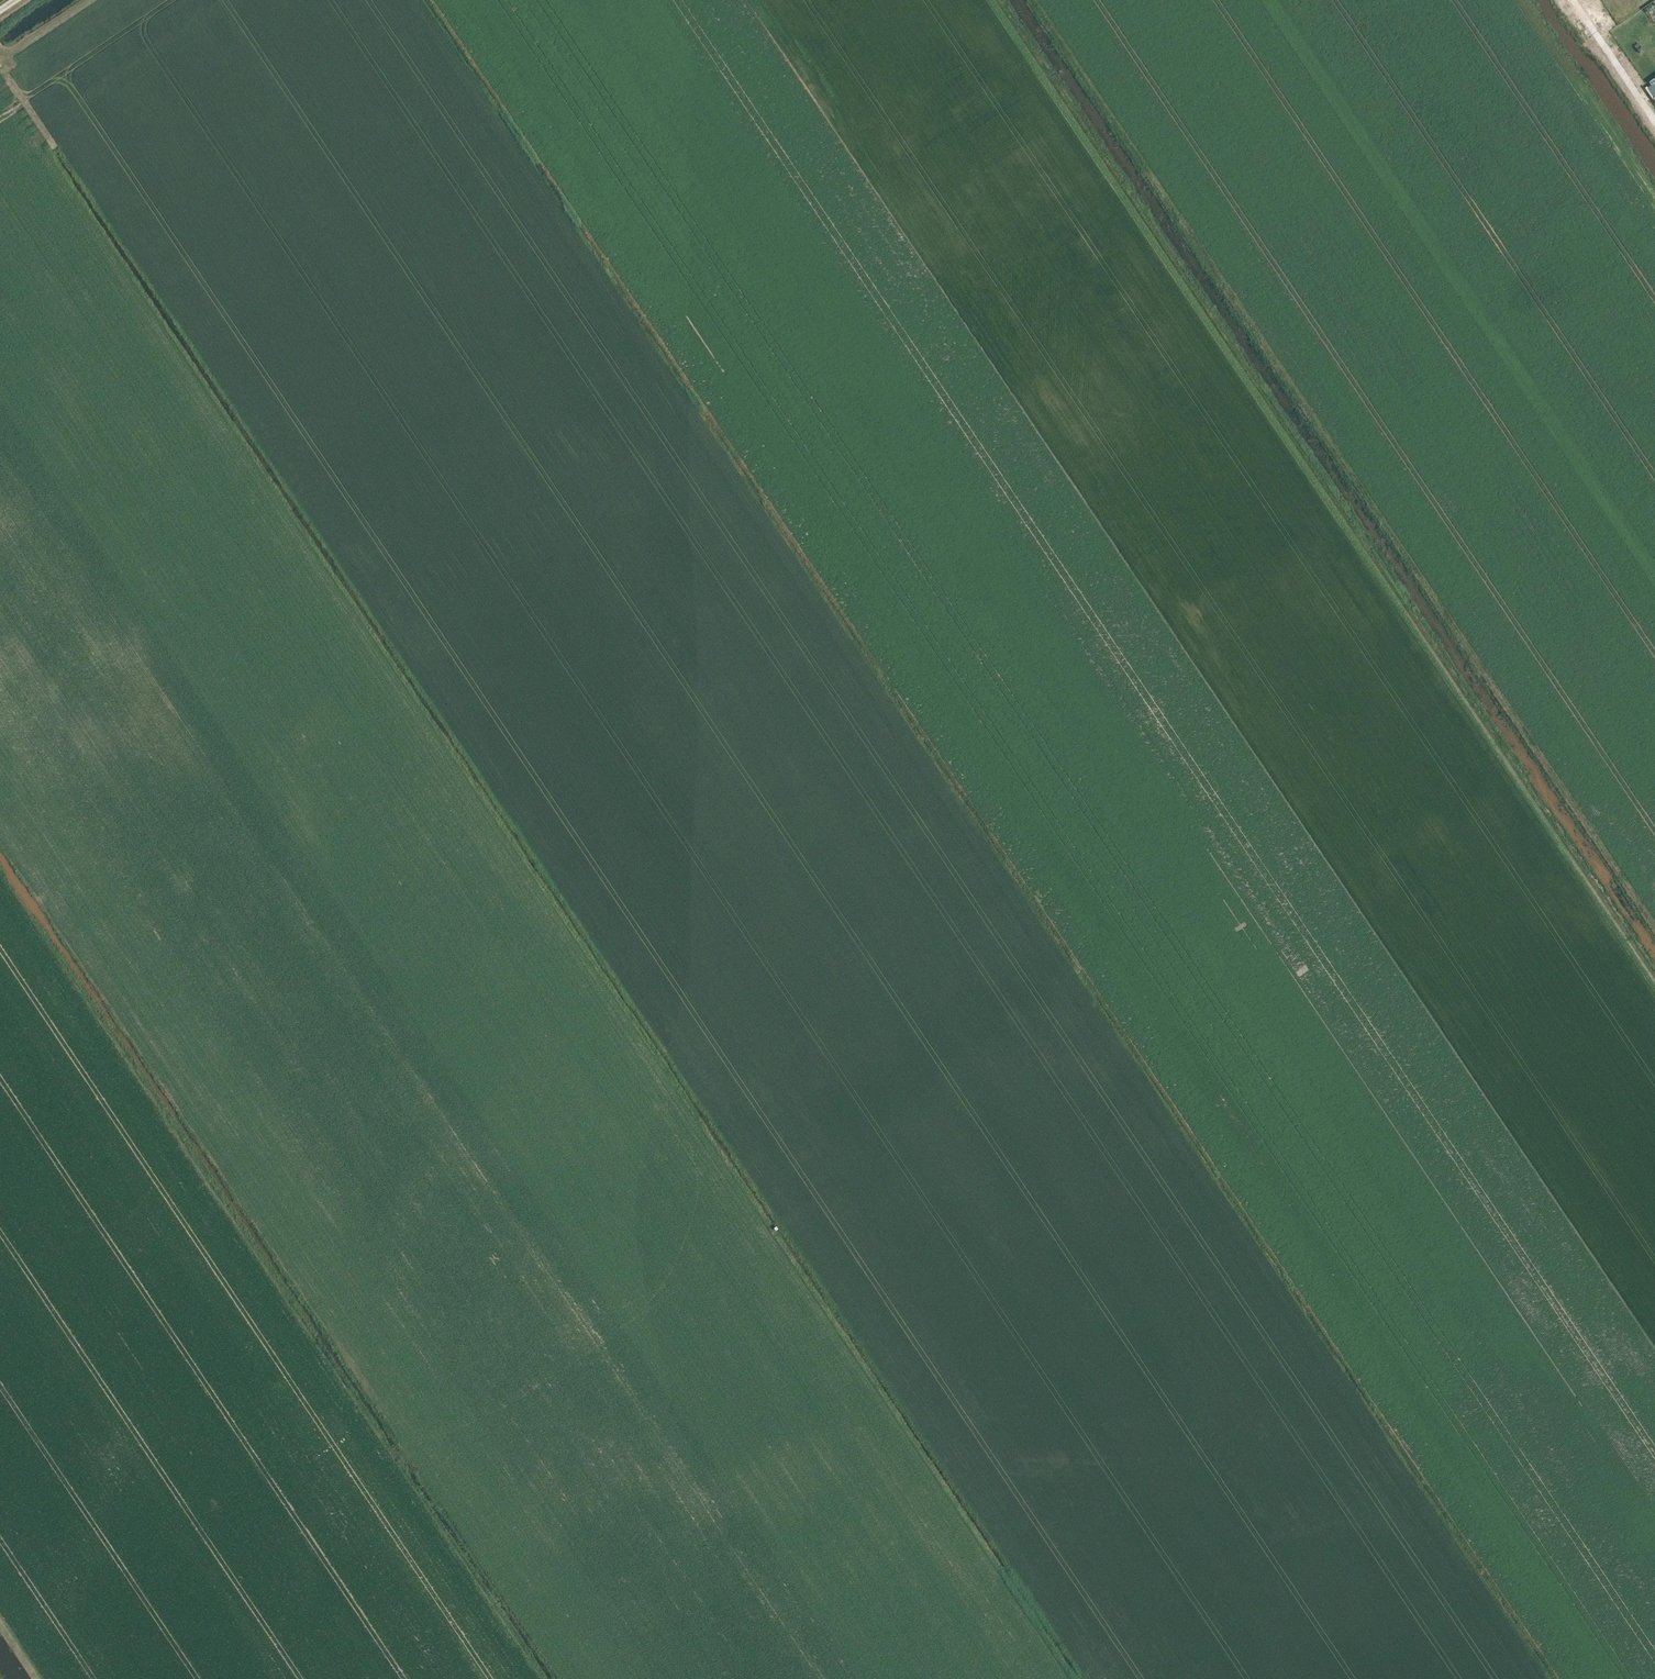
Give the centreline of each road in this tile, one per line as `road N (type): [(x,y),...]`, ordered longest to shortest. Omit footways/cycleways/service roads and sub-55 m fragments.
road 1 (residential): [(1654,121),(1573,0)]

